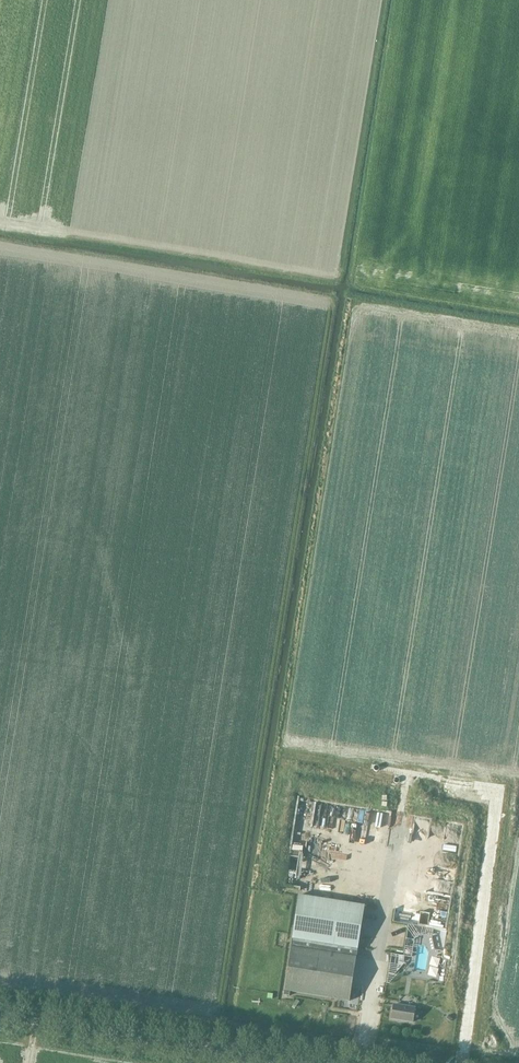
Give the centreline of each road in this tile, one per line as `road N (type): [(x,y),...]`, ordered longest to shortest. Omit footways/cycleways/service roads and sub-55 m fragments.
road 1 (tertiary): [(315,1062),(0,1013)]

